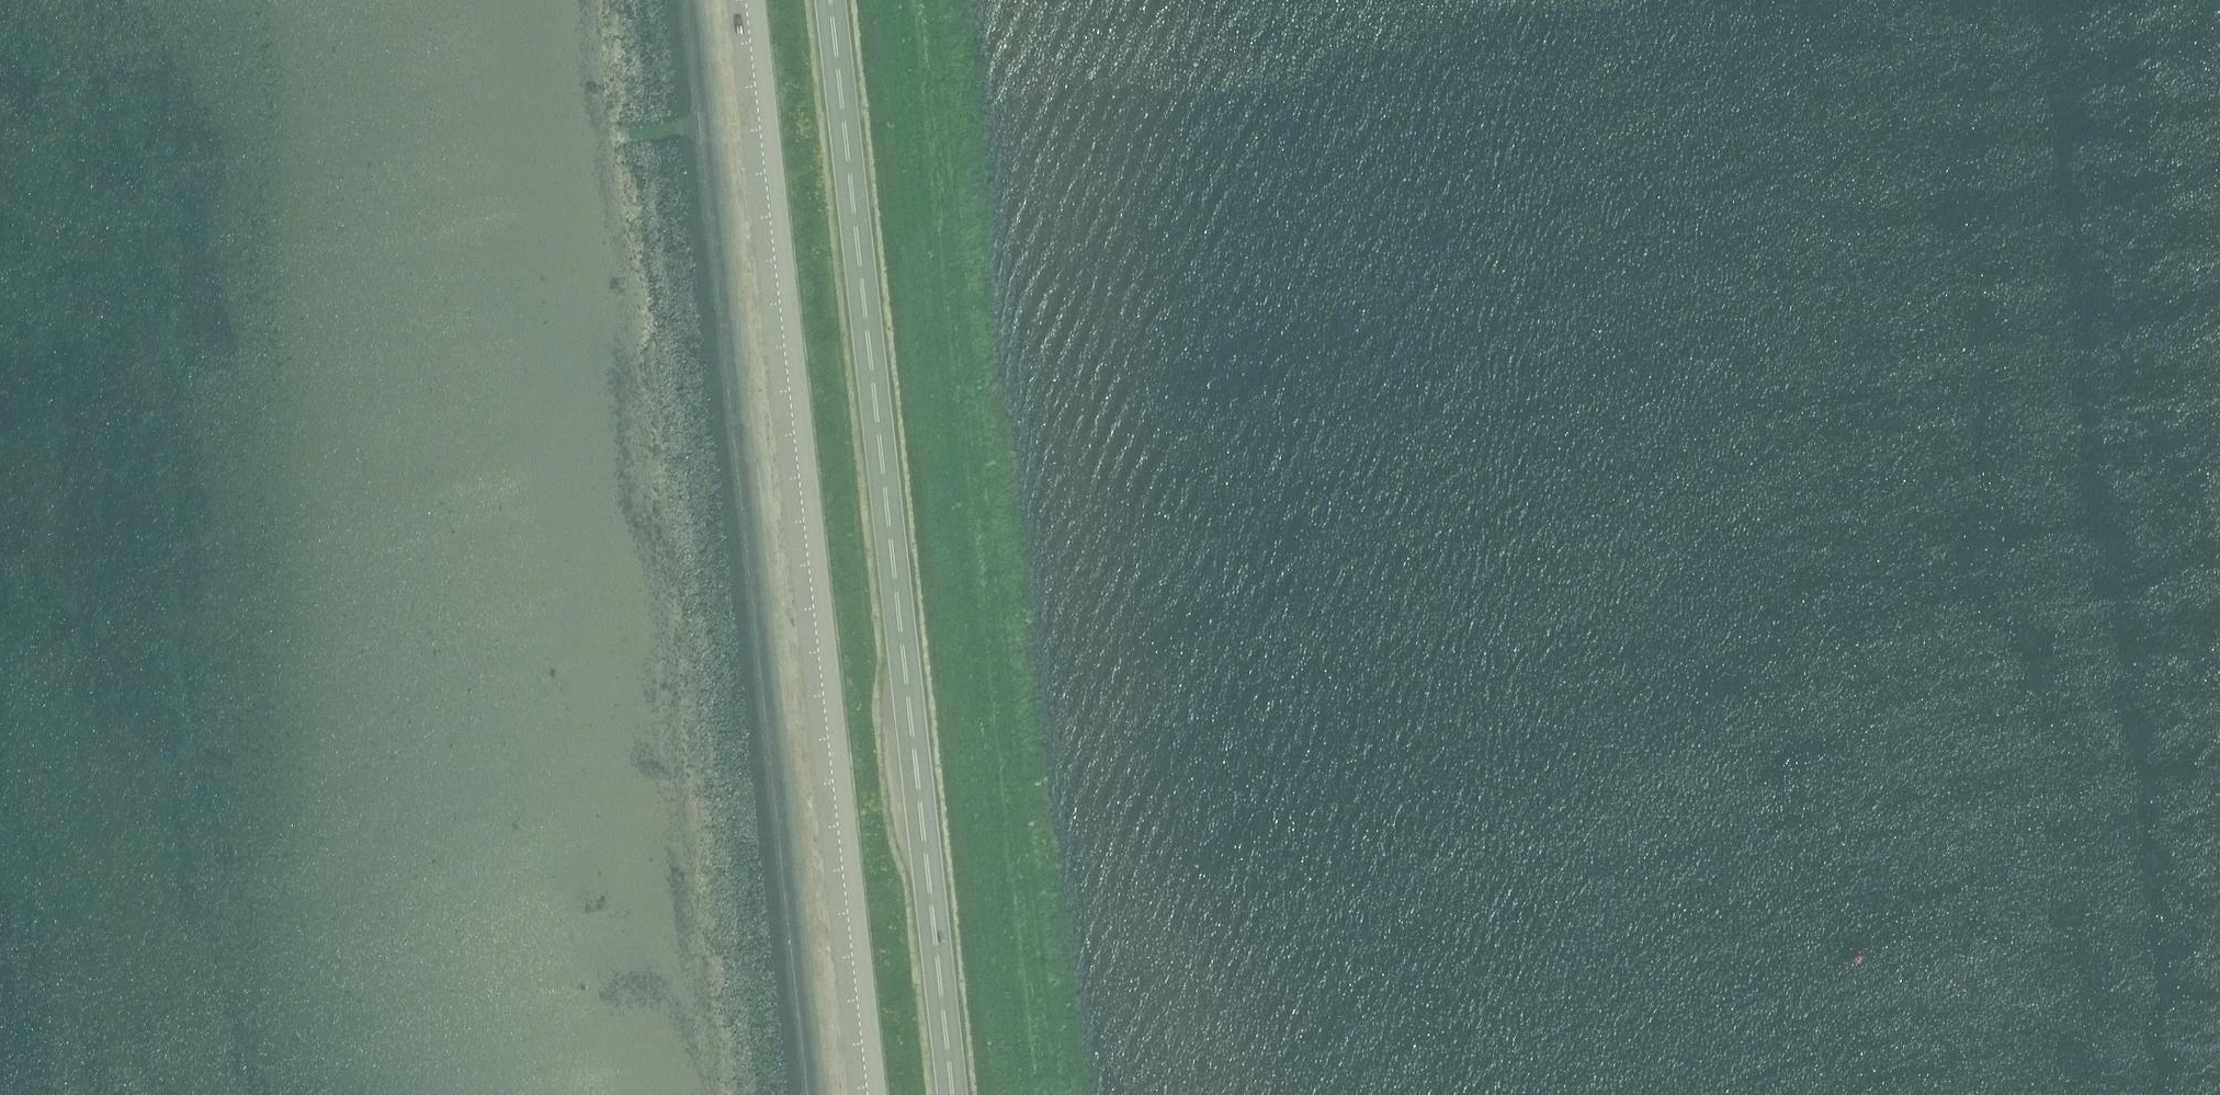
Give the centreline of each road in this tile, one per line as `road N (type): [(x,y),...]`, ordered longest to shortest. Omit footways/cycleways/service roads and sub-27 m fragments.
road 1 (trunk): [(945,1094),(831,0)]
road 2 (unclassified): [(867,1094),(753,0)]

